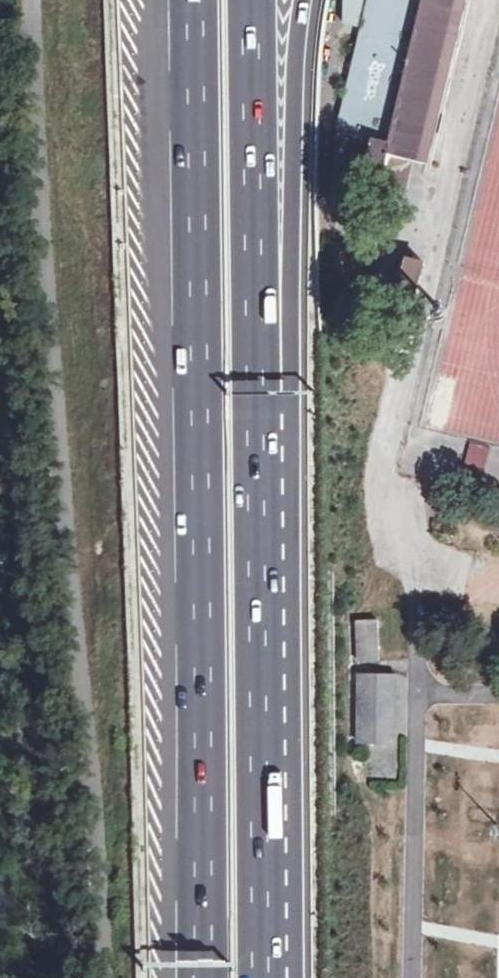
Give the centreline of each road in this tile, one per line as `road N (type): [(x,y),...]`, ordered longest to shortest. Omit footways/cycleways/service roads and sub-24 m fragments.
road 1 (motorway): [(194,0),(203,977)]
road 2 (motorway): [(266,651),(293,391),(299,0)]
road 3 (motorway): [(266,651),(252,0)]
road 4 (motorway): [(266,977),(266,651)]

